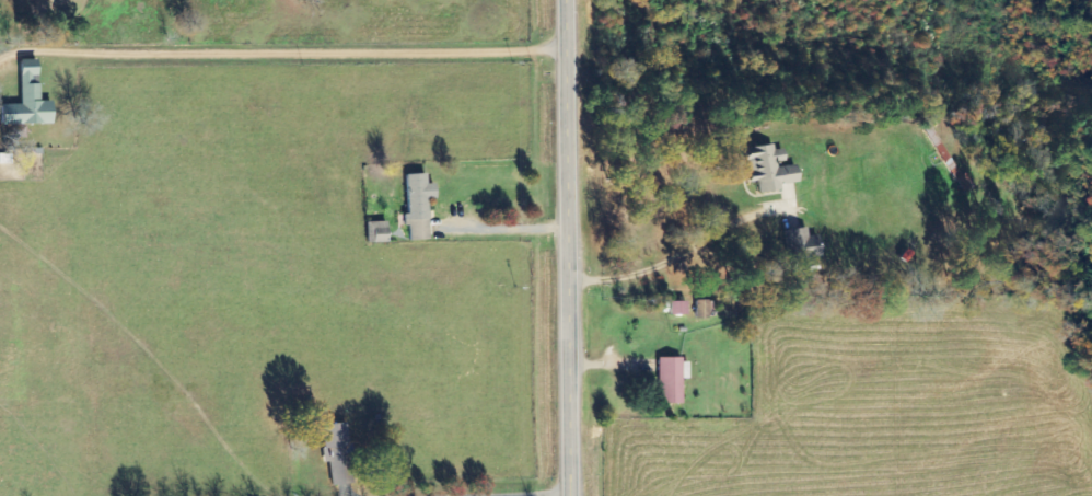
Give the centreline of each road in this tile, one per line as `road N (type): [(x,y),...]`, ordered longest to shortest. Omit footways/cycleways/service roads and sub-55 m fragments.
road 1 (tertiary): [(561,0),(566,495)]

